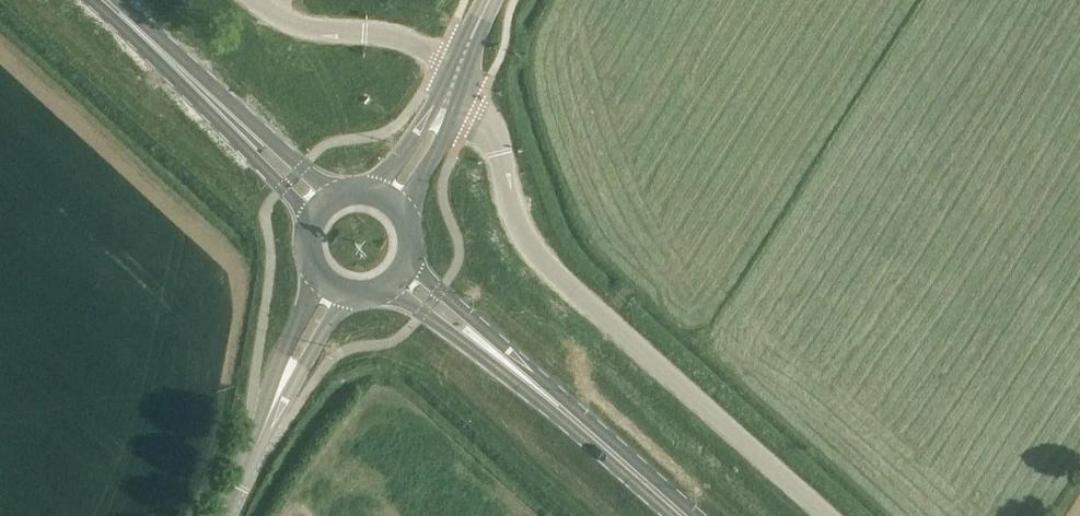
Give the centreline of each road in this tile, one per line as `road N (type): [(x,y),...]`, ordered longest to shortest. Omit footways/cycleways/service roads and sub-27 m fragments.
road 1 (unclassified): [(827,515),(531,250),(495,142),(445,100)]
road 2 (primary): [(680,515),(507,365)]
road 3 (unclassified): [(460,72),(401,42),(306,31),(251,0)]
road 4 (primary): [(227,117),(102,0)]
road 5 (tertiary): [(316,273),(281,354),(263,428)]
road 6 (tertiary): [(263,428),(351,295)]
road 7 (primary): [(507,365),(412,257)]
road 8 (primary): [(388,289),(507,365)]
road 9 (primary): [(337,195),(227,117)]
road 10 (primary): [(227,117),(314,219)]
road 11 (tertiary): [(406,214),(440,142),(445,100)]

